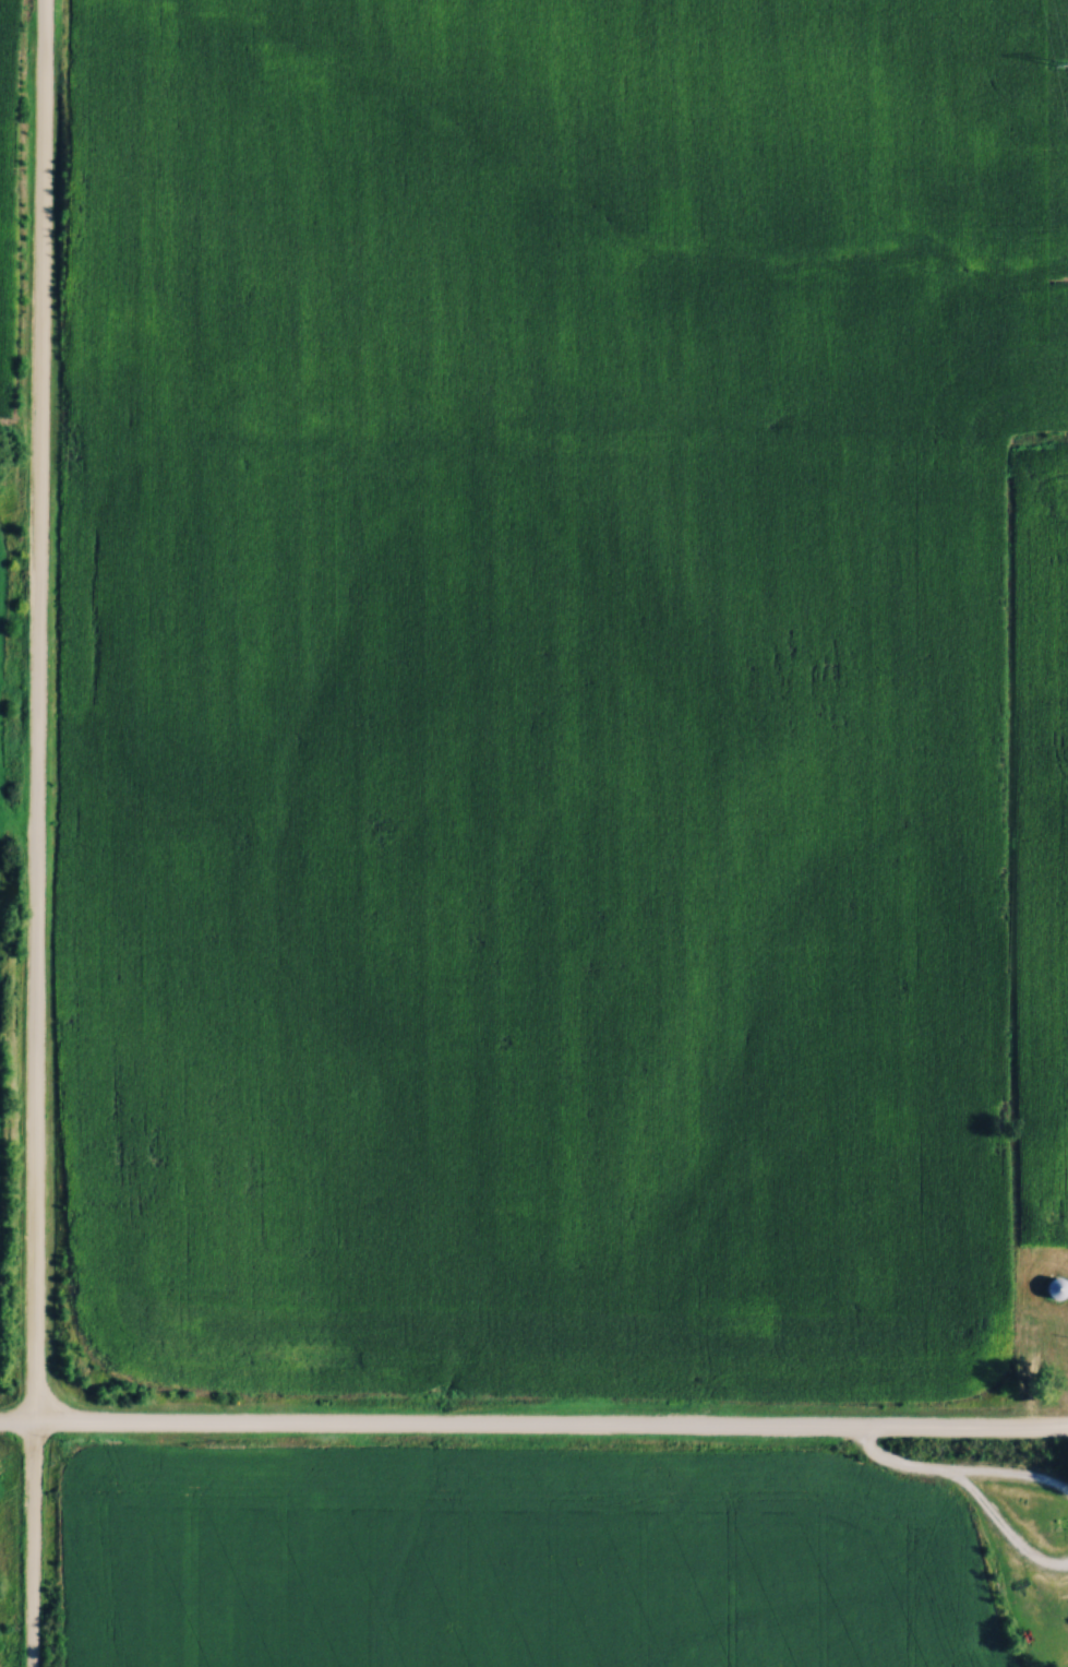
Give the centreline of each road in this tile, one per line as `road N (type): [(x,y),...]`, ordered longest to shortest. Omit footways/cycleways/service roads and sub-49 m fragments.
road 1 (residential): [(34,1666),(48,0)]
road 2 (residential): [(1067,1425),(0,1419)]

